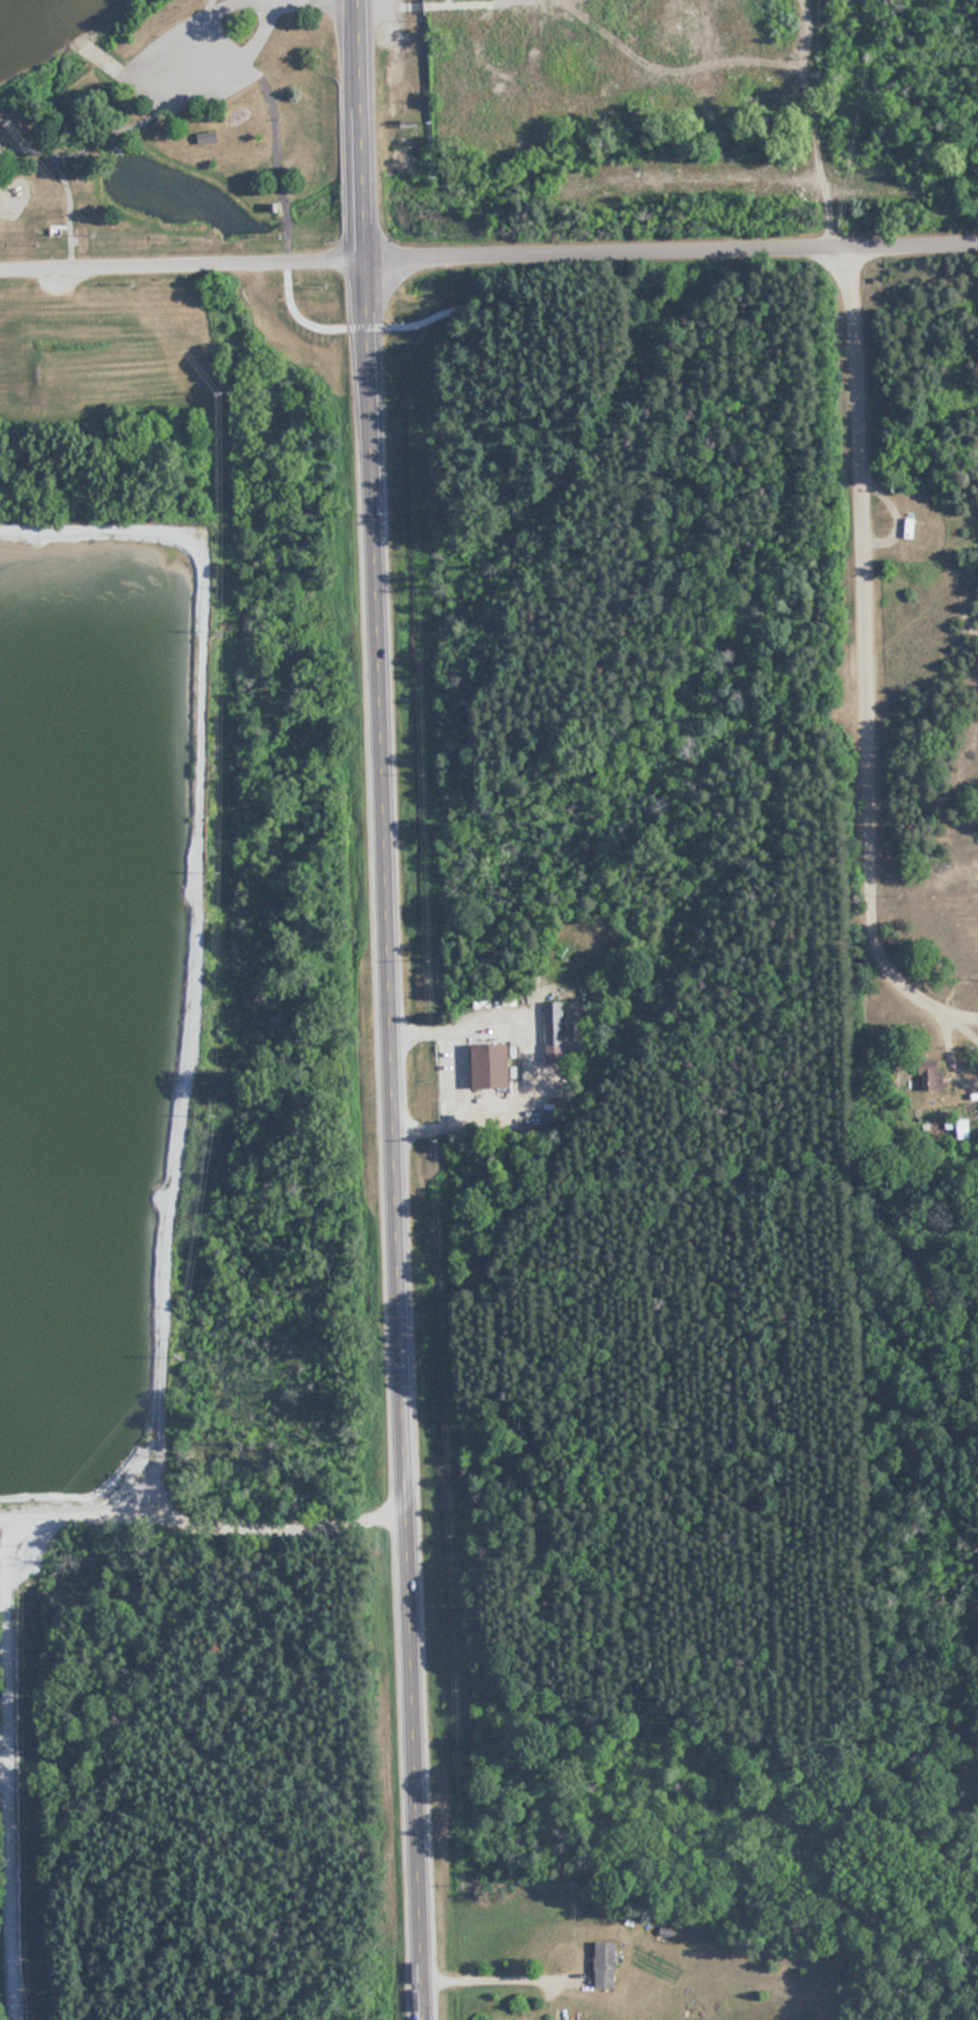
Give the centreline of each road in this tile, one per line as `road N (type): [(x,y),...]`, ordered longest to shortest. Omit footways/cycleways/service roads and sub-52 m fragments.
road 1 (primary): [(420,2019),(357,0)]
road 2 (residential): [(369,262),(977,246)]
road 3 (residential): [(369,262),(0,268)]

